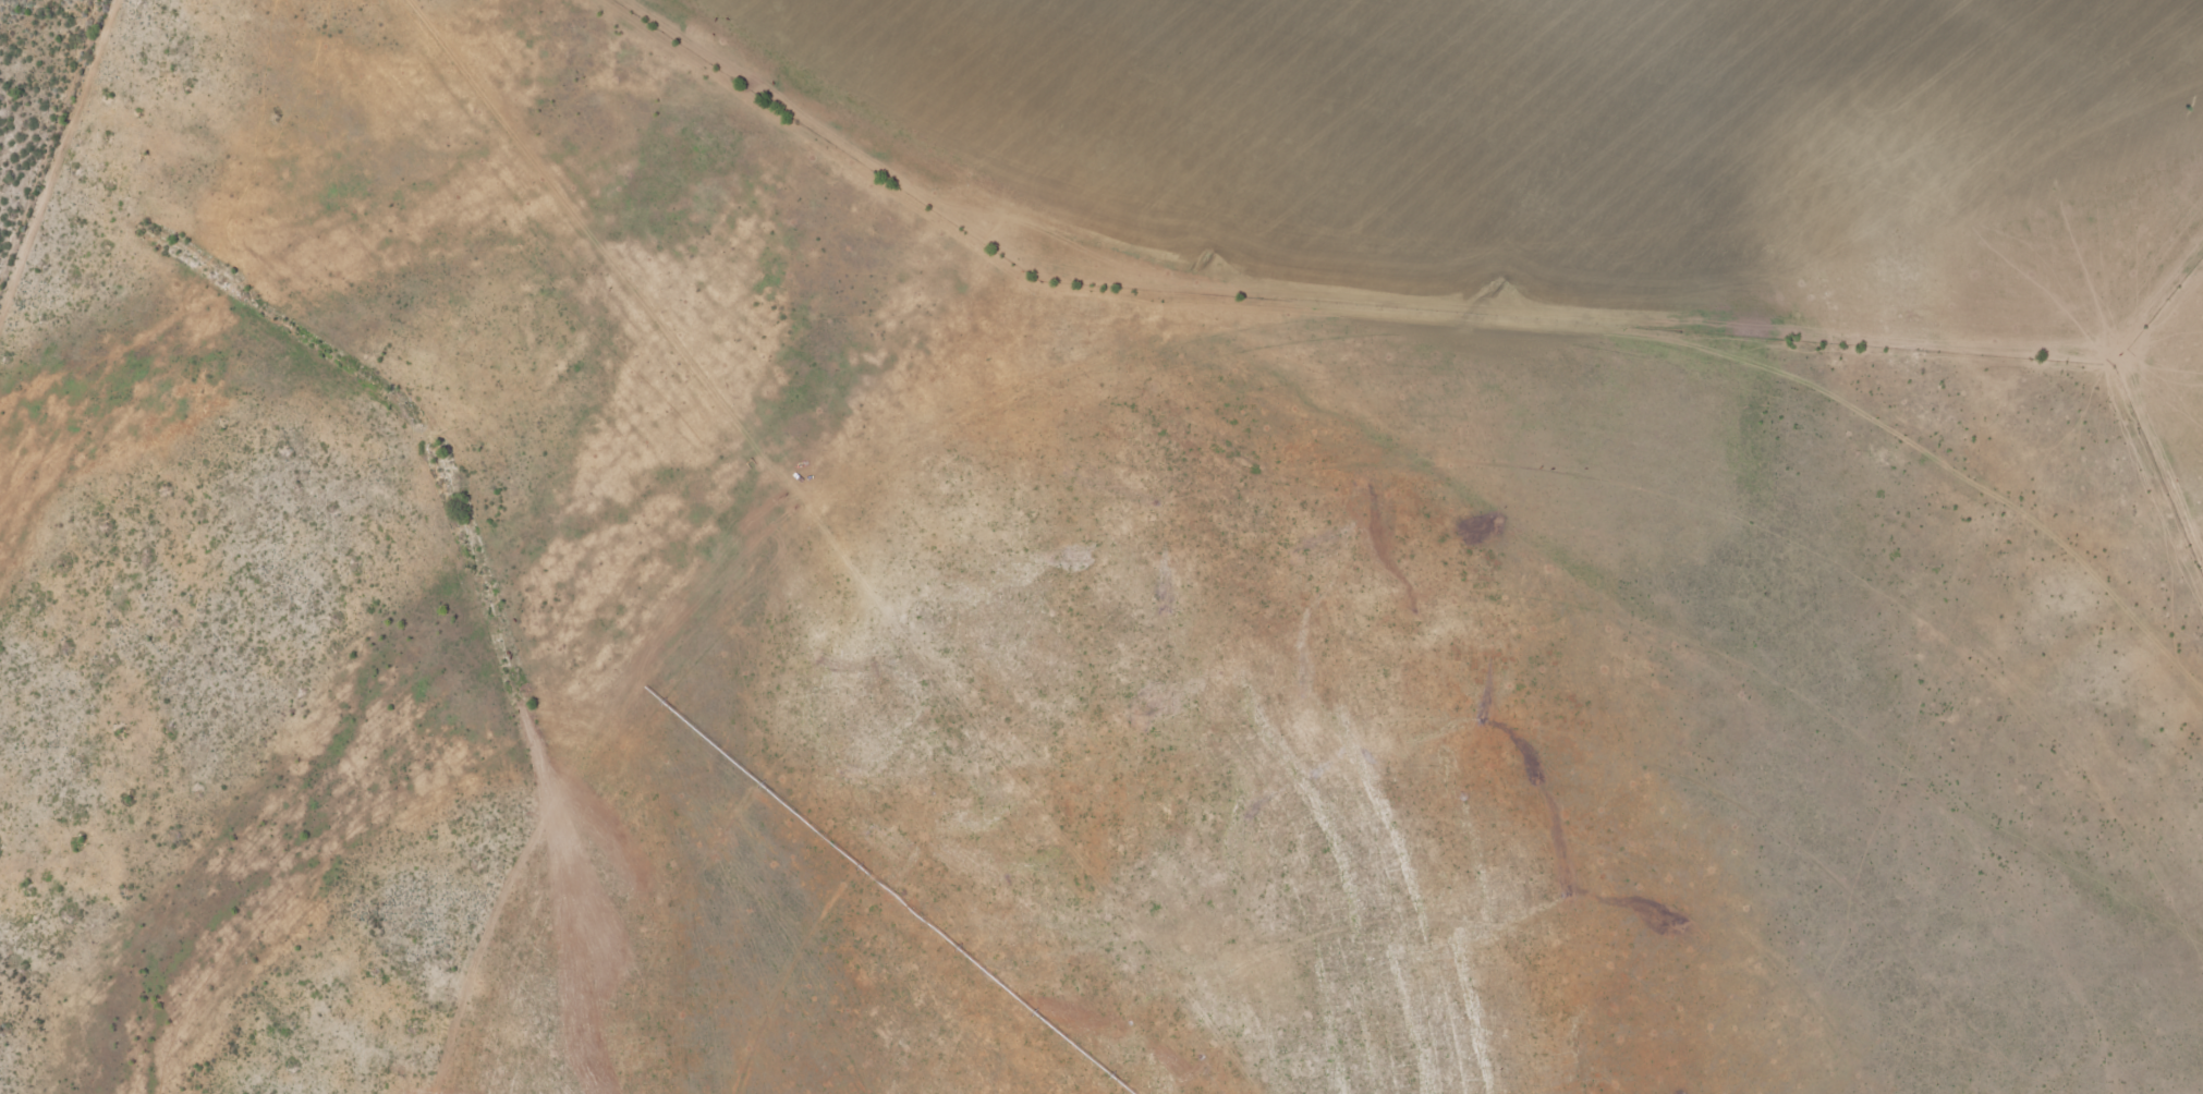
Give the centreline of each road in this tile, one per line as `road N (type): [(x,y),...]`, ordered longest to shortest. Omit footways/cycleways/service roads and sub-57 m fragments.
road 1 (track): [(653,0),(1574,566),(1756,692),(2202,974)]

